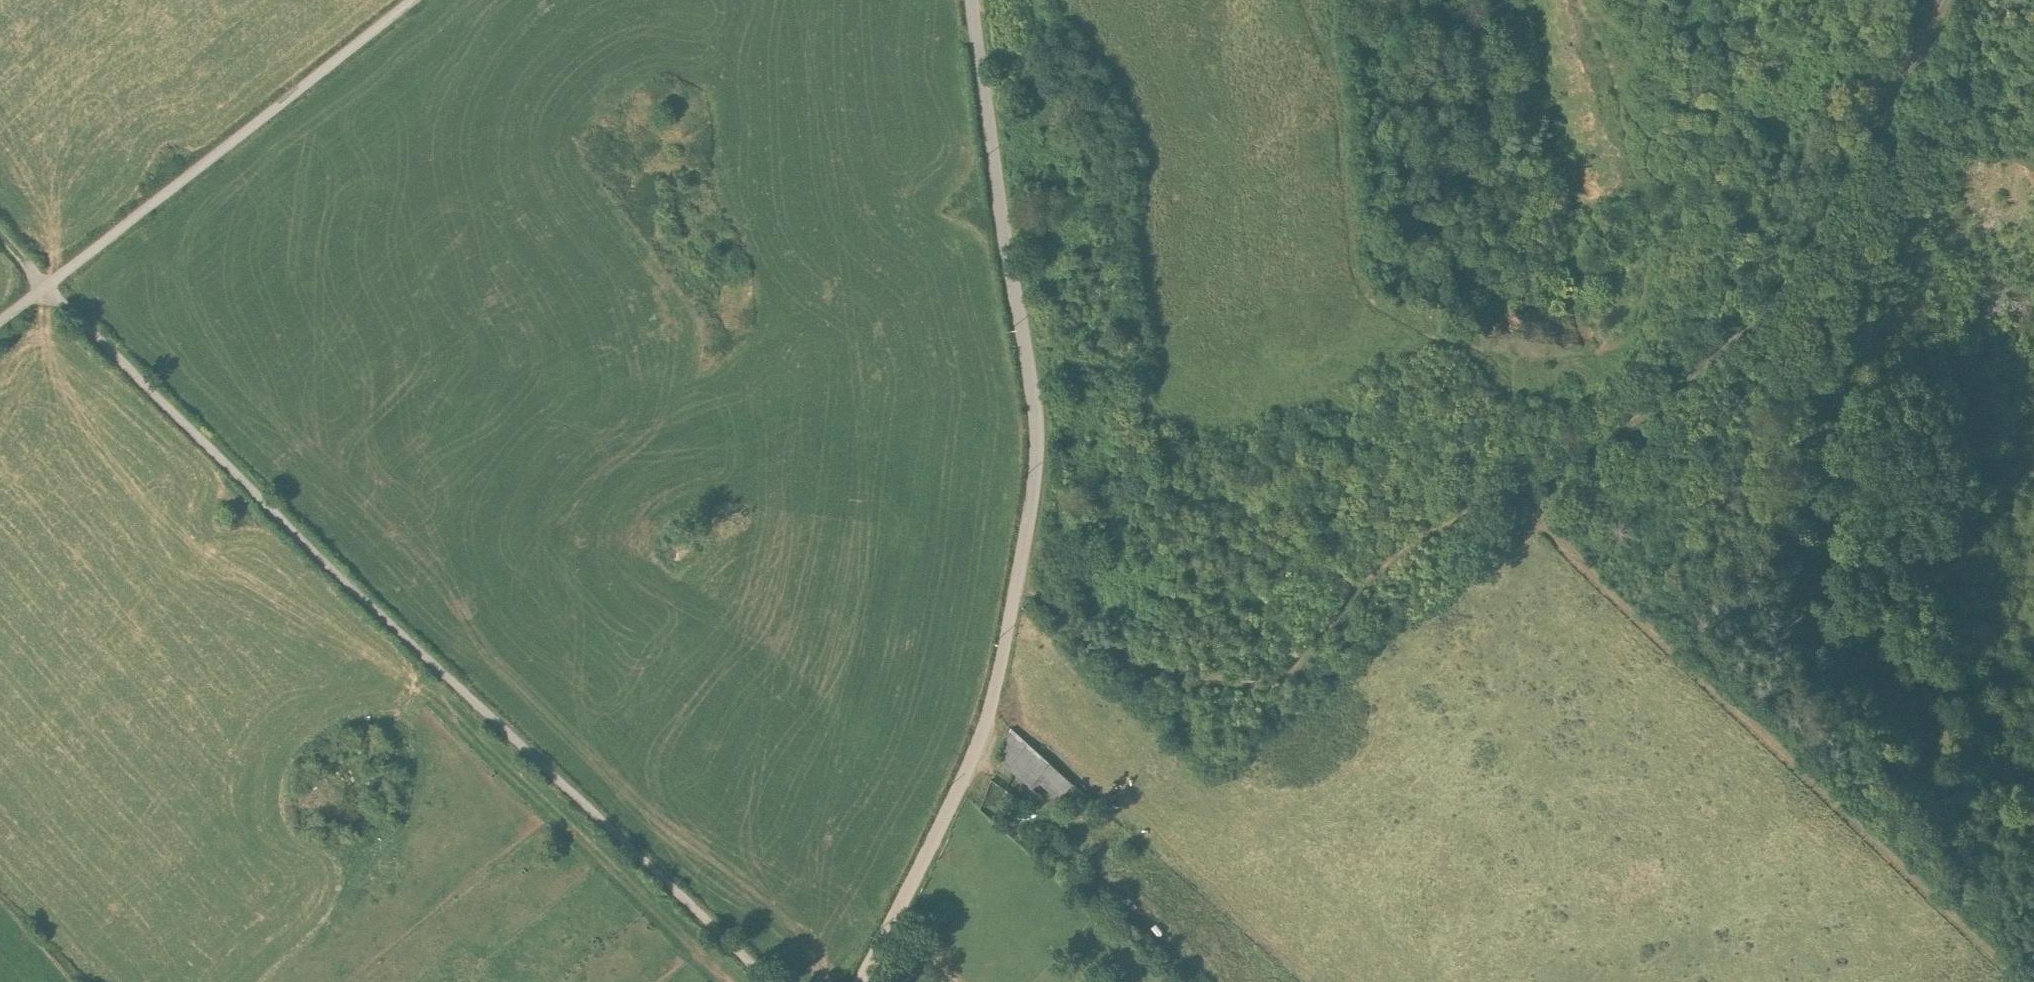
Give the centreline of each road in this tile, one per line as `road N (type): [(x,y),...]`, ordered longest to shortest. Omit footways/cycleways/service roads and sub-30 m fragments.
road 1 (track): [(0,240),(770,981)]
road 2 (unclassified): [(860,981),(980,736),(1020,574),(1037,452),(972,0)]
road 3 (track): [(412,0),(0,322)]

